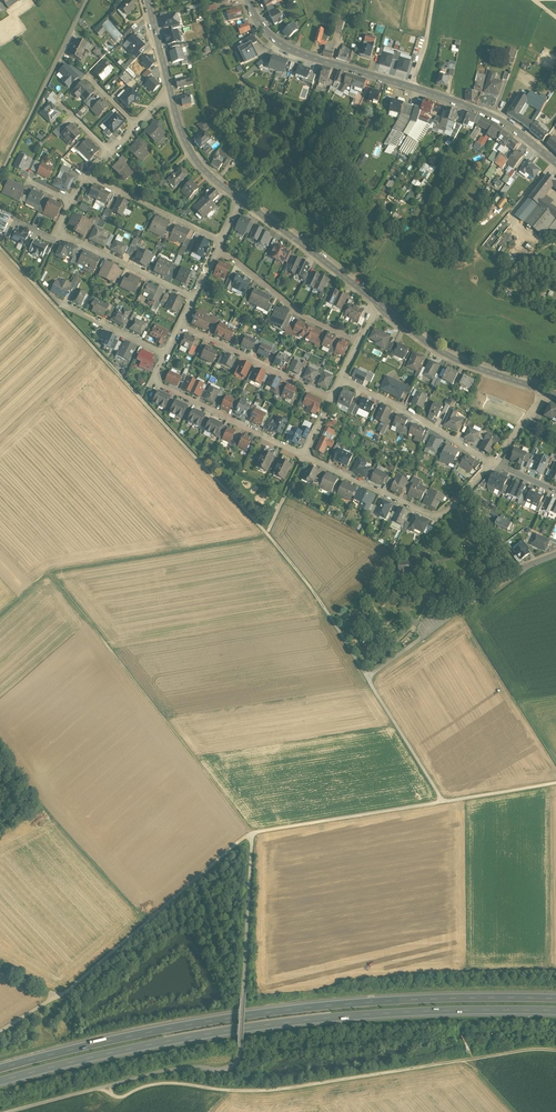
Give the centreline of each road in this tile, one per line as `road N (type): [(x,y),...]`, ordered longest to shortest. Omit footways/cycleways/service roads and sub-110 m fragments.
road 1 (motorway): [(0,1082),(161,1042),(284,1023),(555,1012)]
road 2 (motorway): [(555,1002),(301,1012),(0,1071)]
road 3 (track): [(267,534),(0,247)]
road 4 (track): [(106,1087),(122,1100),(173,1085),(271,1094),(479,1063)]
road 5 (track): [(106,1087),(236,1064),(253,835)]
road 6 (secondary): [(555,163),(481,112),(285,48),(247,0)]
road 7 (track): [(54,575),(253,835)]
road 8 (track): [(0,1032),(67,991),(253,835)]
road 9 (track): [(150,920),(48,812),(0,744)]
road 10 (residential): [(304,456),(436,518),(494,463)]
road 11 (residential): [(87,0),(0,178)]
road 12 (track): [(253,835),(445,802)]
road 13 (residential): [(548,391),(442,352),(382,305)]
road 14 (residential): [(382,305),(241,199)]
road 15 (track): [(367,677),(267,534)]
road 16 (residential): [(494,463),(342,378)]
road 17 (residential): [(219,246),(301,313),(358,341)]
road 18 (residential): [(181,324),(333,398)]
road 19 (residential): [(153,380),(304,456)]
road 20 (residential): [(555,557),(423,639)]
road 21 (residential): [(85,175),(221,241)]
road 22 (residential): [(194,297),(59,232)]
road 23 (track): [(445,802),(367,677)]
road 24 (residential): [(241,199),(187,146),(171,92)]

